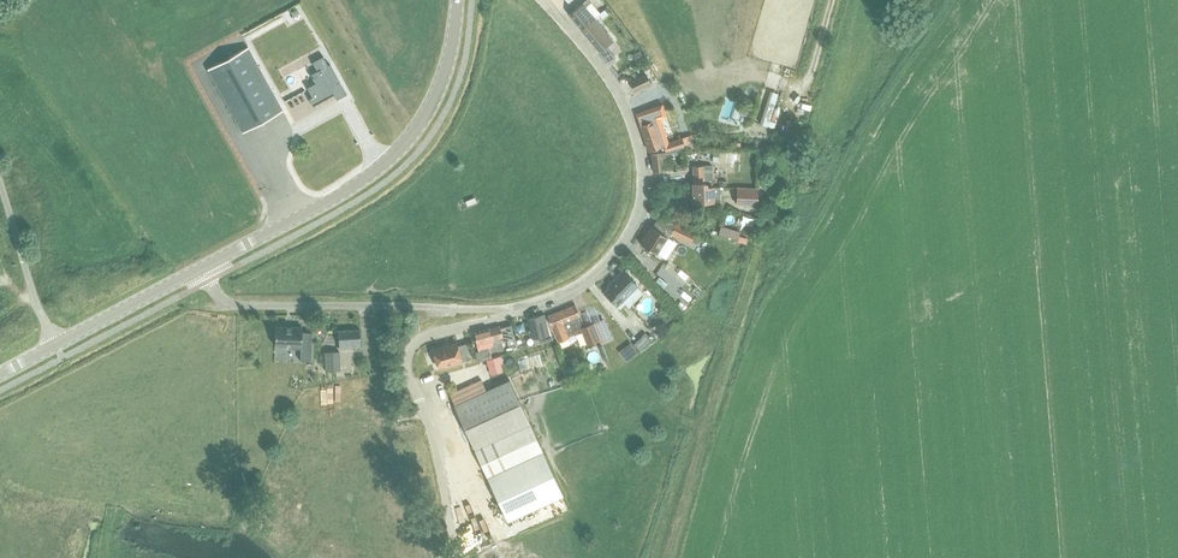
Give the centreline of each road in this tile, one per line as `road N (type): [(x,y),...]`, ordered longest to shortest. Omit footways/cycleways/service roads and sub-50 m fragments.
road 1 (residential): [(521,309),(578,289),(602,271),(627,239),(641,178),(638,140),(617,97),(539,0)]
road 2 (secondary): [(200,269),(390,159),(432,102),(458,0)]
road 3 (residential): [(521,309),(242,306),(222,302),(200,269)]
road 4 (unclassified): [(456,557),(407,352),(421,339),(521,309)]
road 5 (unclassified): [(55,345),(0,184)]
road 6 (secondary): [(55,345),(200,269)]

